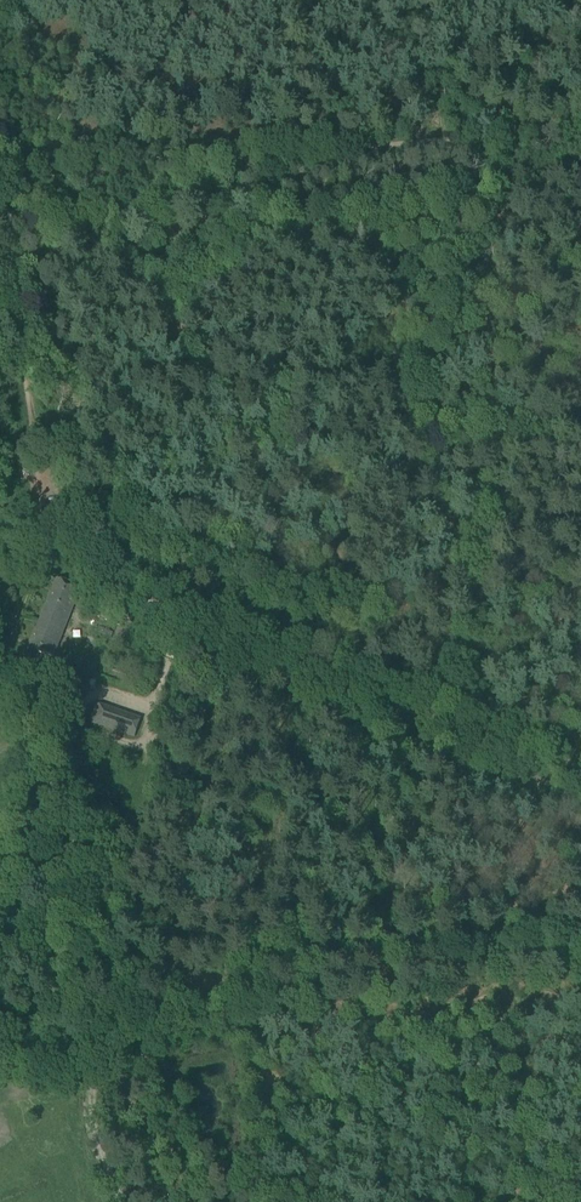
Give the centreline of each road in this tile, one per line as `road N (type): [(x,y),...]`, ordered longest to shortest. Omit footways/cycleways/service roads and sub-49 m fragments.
road 1 (track): [(277,652),(580,778)]
road 2 (unclassified): [(214,625),(0,533)]
road 3 (track): [(0,12),(15,212)]
road 4 (track): [(82,1074),(88,1130),(116,1201)]

